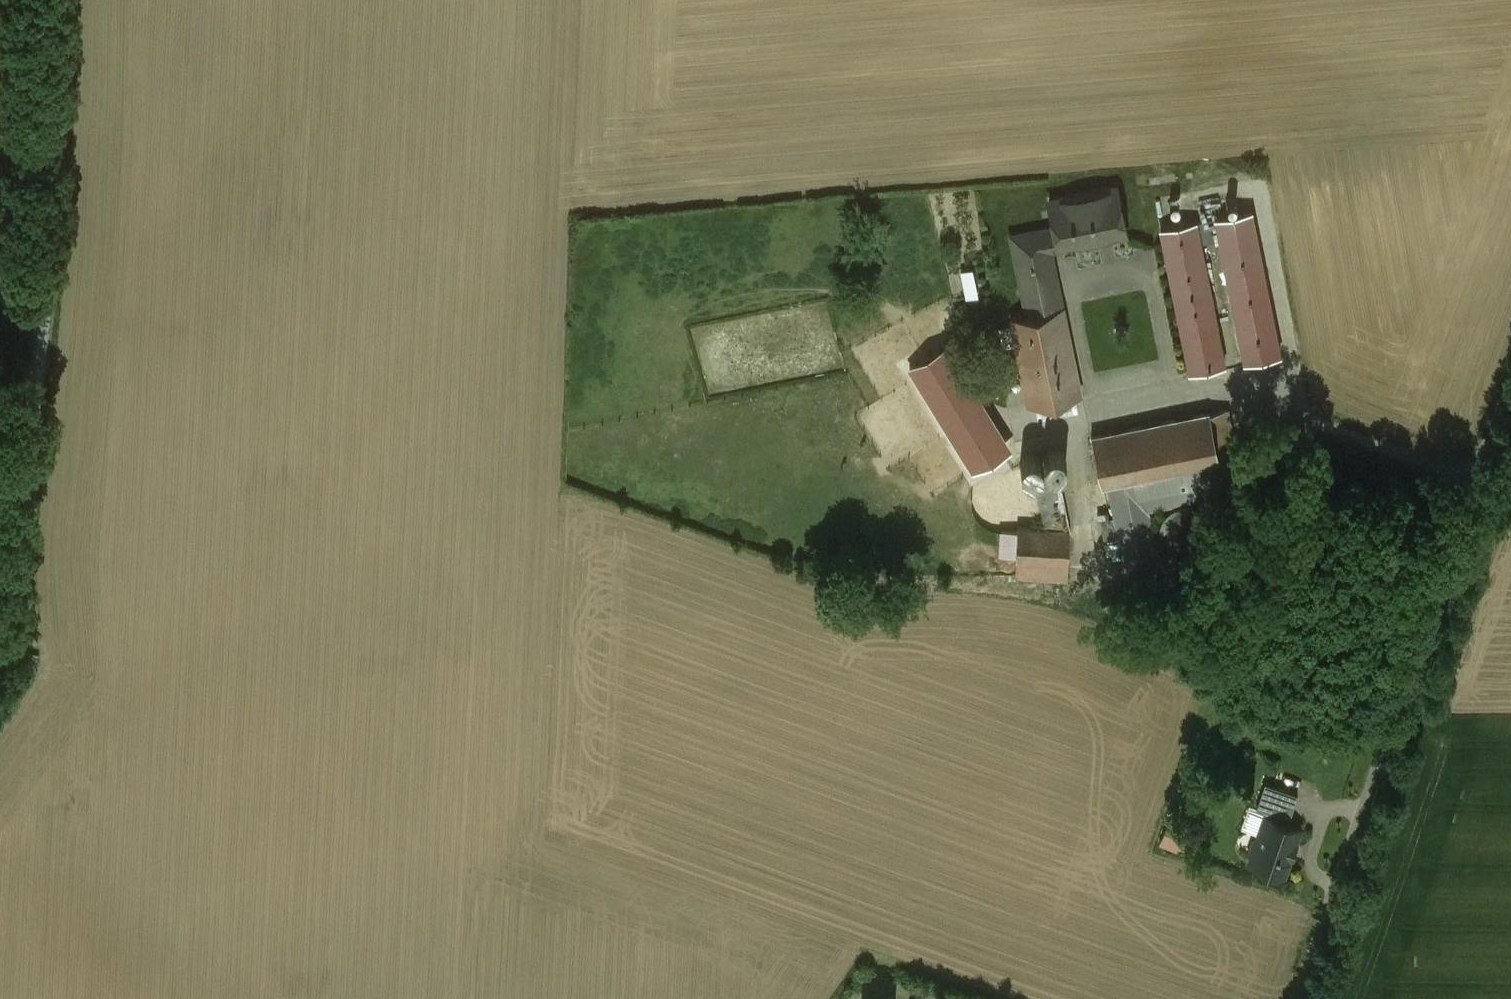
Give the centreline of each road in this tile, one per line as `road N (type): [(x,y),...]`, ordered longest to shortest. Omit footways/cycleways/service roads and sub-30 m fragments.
road 1 (unclassified): [(1510,387),(1290,998)]
road 2 (unclassified): [(0,625),(39,233),(37,0)]

